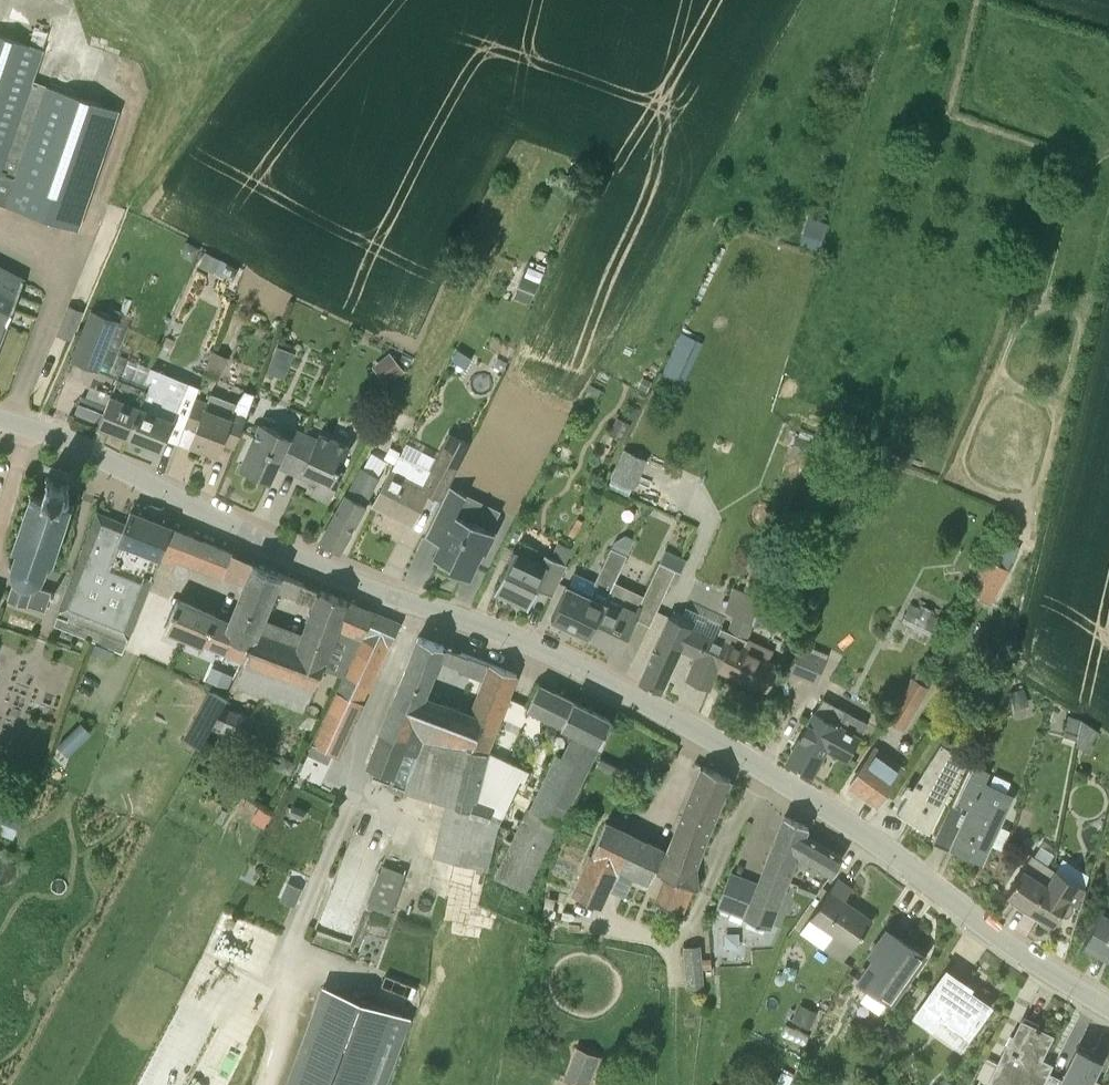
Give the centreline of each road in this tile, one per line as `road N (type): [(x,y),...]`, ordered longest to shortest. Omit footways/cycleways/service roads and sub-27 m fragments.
road 1 (tertiary): [(1108,1006),(850,822),(615,684),(495,628),(330,571),(67,440),(0,417)]

